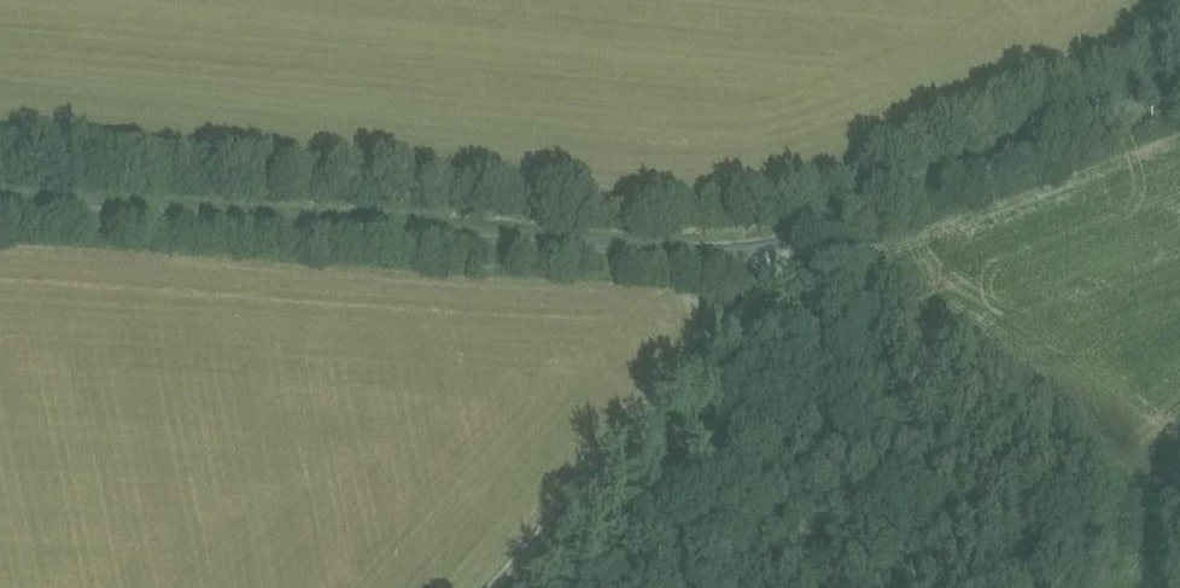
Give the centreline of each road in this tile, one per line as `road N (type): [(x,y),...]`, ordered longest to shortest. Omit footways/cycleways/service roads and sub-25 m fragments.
road 1 (unclassified): [(1179,96),(787,254),(0,203)]
road 2 (track): [(787,254),(780,282),(504,587)]

